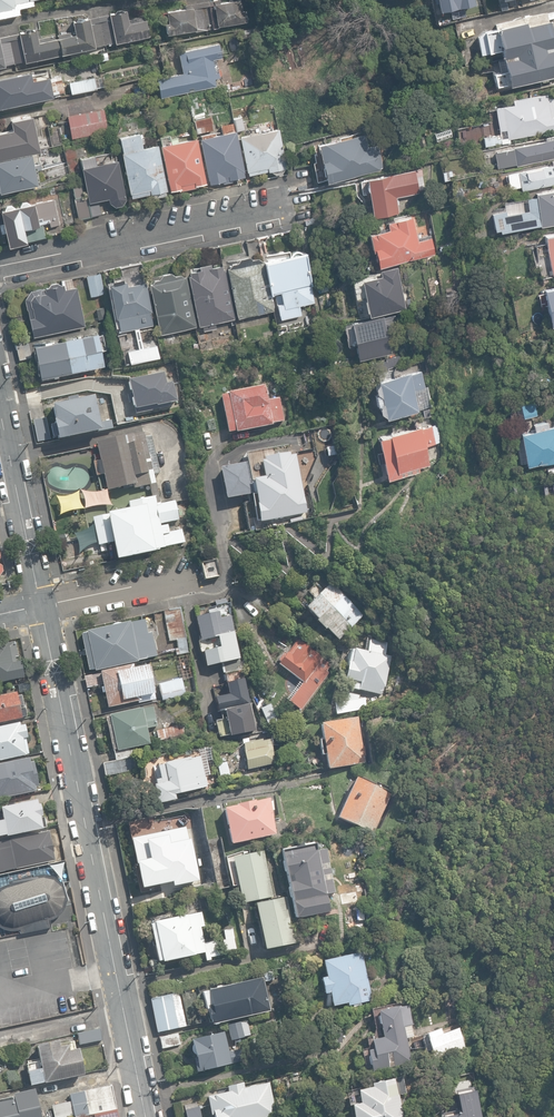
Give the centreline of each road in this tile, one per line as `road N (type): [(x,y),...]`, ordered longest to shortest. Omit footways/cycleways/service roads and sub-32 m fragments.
road 1 (residential): [(148,1116),(40,606)]
road 2 (residential): [(0,267),(281,208)]
road 3 (residential): [(40,606),(0,411)]
road 4 (residential): [(183,579),(40,606)]

